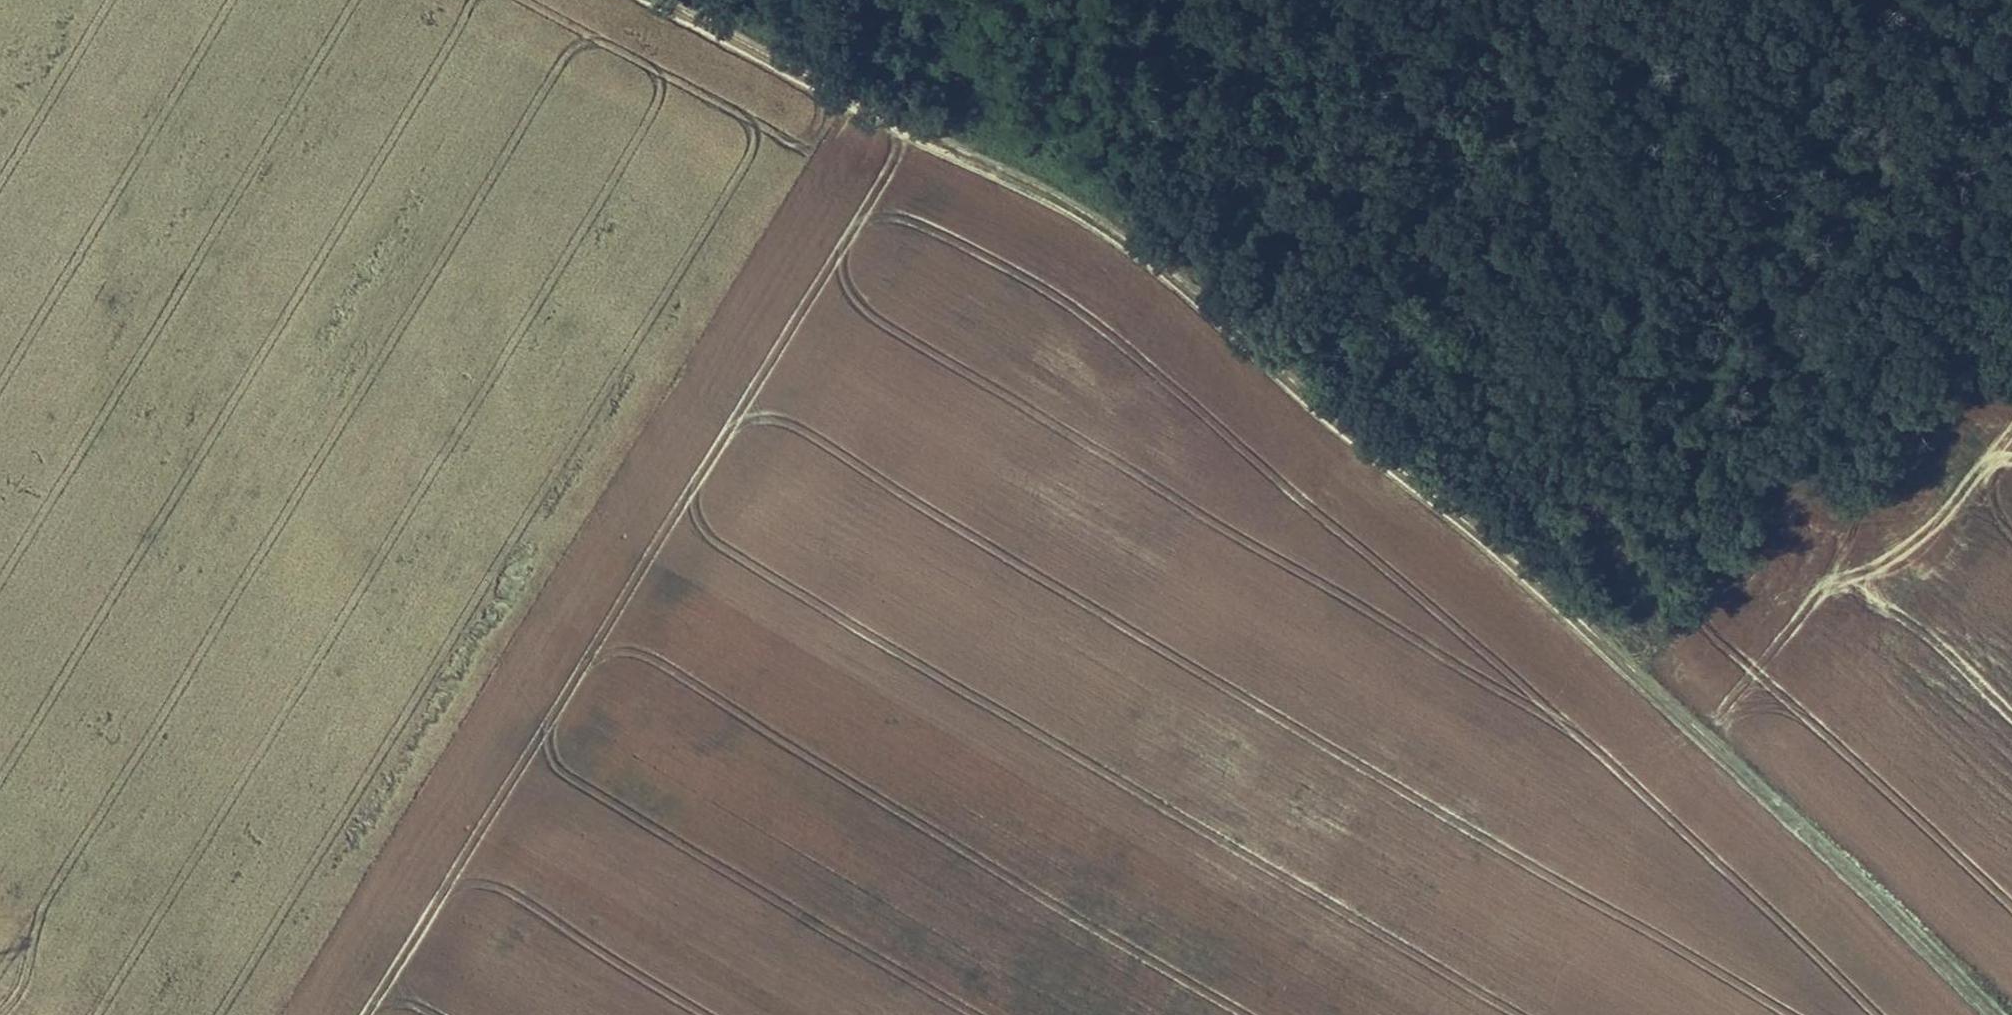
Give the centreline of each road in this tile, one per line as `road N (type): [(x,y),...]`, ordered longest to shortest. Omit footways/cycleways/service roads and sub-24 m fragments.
road 1 (track): [(664,0),(800,75),(1055,193),(1168,272),(1554,603),(1994,1014)]

